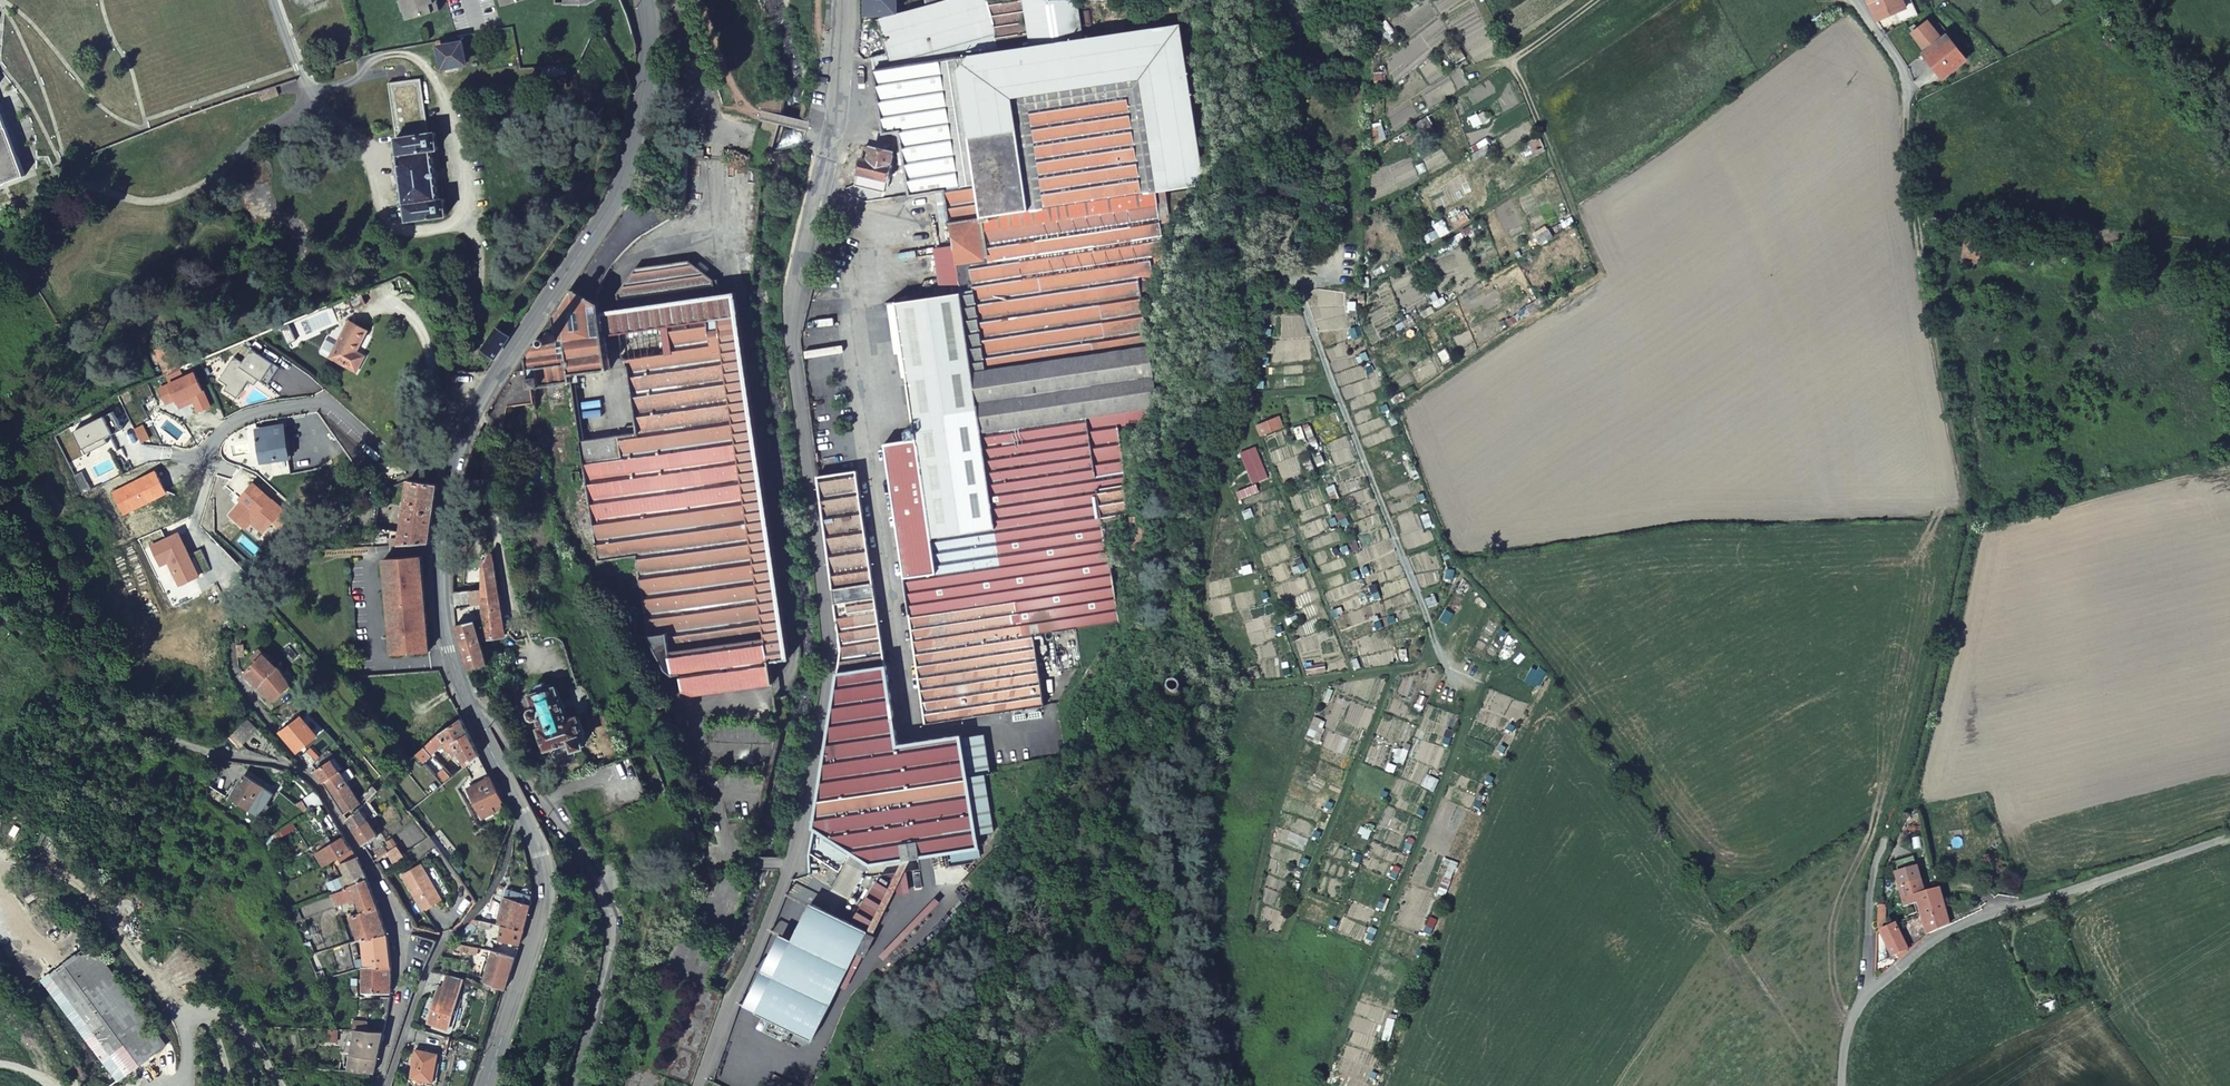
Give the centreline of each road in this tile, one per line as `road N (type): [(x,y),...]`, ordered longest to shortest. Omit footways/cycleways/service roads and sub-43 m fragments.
road 1 (track): [(1301,281),(1357,446),(1466,707),(1464,729),(1319,1085)]
road 2 (secondary): [(647,0),(647,83),(620,184),(477,406),(446,502),(443,624),(474,715)]
road 3 (track): [(1908,93),(1911,192),(1967,518),(1914,770),(1885,841)]
road 4 (residential): [(377,1085),(397,1016),(400,939),(373,872),(314,784),(291,767),(153,731),(0,610)]
road 5 (track): [(1318,680),(1253,910),(1252,936),(1270,943),(1284,936),(1393,672)]
road 6 (residential): [(474,715),(495,725),(587,868),(610,921),(575,1085)]
road 7 (secondary): [(474,715),(538,848),(546,881),(486,1085)]
road 8 (unclassified): [(2229,838),(1980,919),(1938,938),(1871,992)]
road 9 (track): [(1334,385),(1262,395),(1214,503),(1204,616),(1231,673),(1254,686)]
road 10 (unclassified): [(1290,0),(1301,162),(1284,265),(1301,281),(1325,280),(1341,252)]
road 11 (residential): [(792,342),(827,146),(838,0)]
road 12 (track): [(1440,657),(1400,671),(1254,686)]
road 13 (residential): [(673,0),(711,117),(750,137)]
road 14 (residential): [(1871,992),(1869,912),(1885,841)]
road 15 (track): [(1593,0),(1500,65),(1478,71),(1466,63)]

